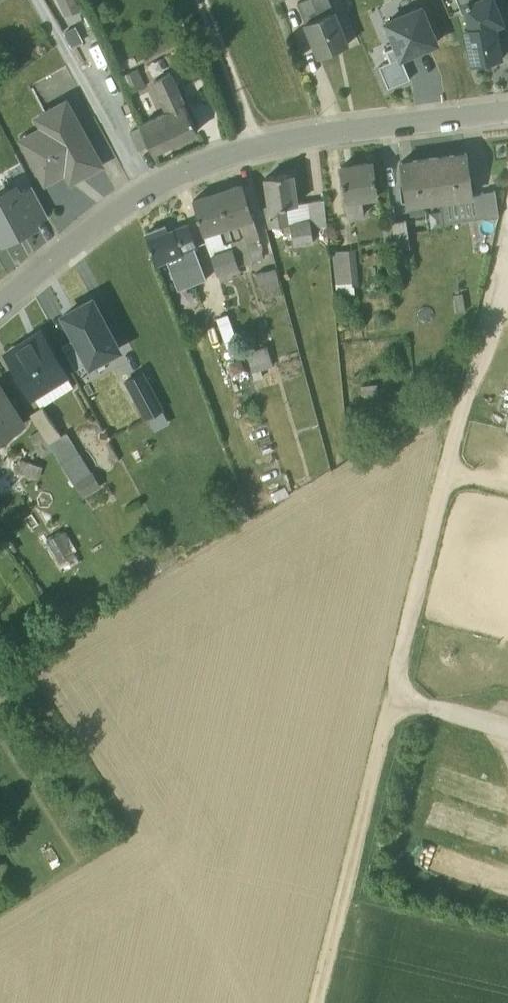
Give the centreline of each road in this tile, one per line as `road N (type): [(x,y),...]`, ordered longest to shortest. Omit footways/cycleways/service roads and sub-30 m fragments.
road 1 (track): [(315,1002),(507,205)]
road 2 (residential): [(0,298),(141,190),(211,155),(293,134),(507,106)]

